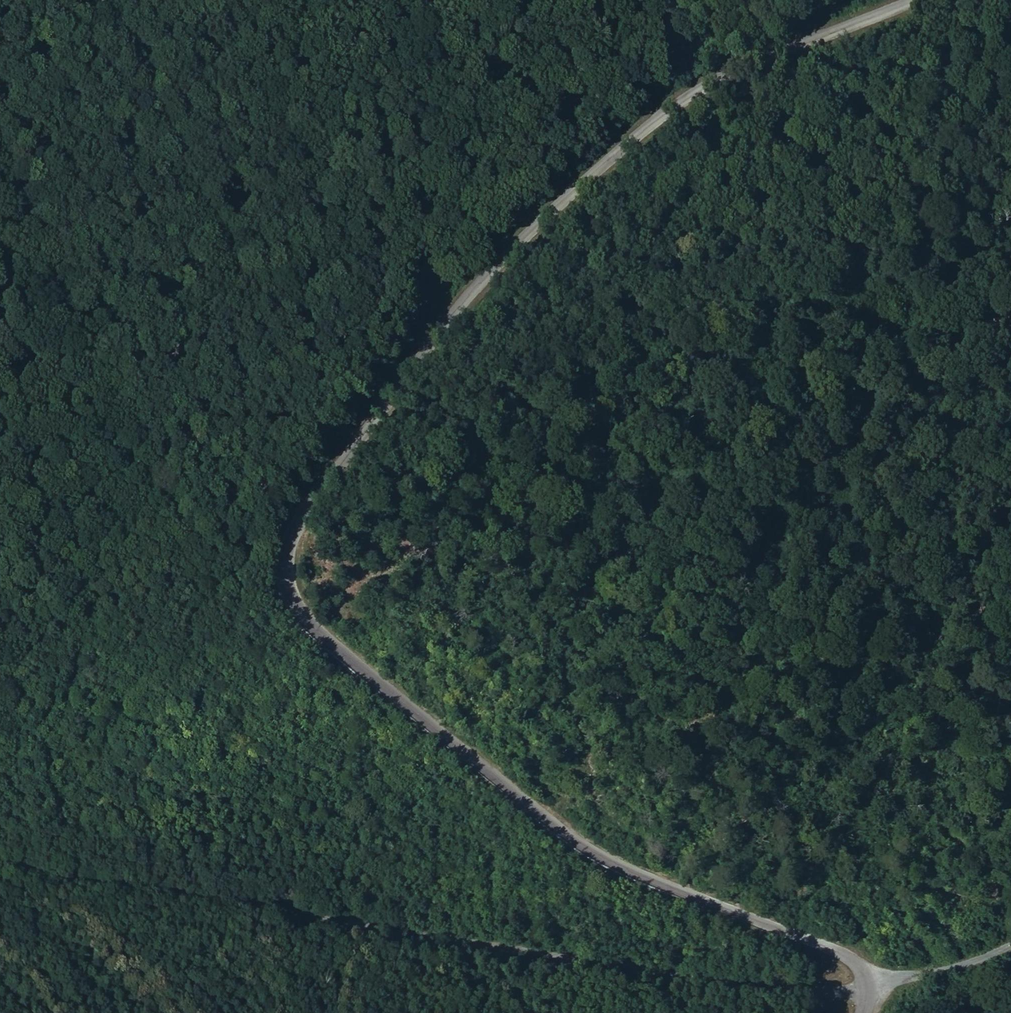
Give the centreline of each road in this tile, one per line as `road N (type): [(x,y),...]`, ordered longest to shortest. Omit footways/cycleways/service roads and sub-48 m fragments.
road 1 (tertiary): [(884,989),(845,956),(581,847),(307,623),(288,592),(286,570),(302,530),(473,295),(583,175),(722,74),(914,0)]
road 2 (unclassified): [(0,868),(692,978),(884,989)]
road 3 (track): [(1010,185),(422,464),(329,515),(290,553)]
road 4 (track): [(884,989),(1010,941)]

